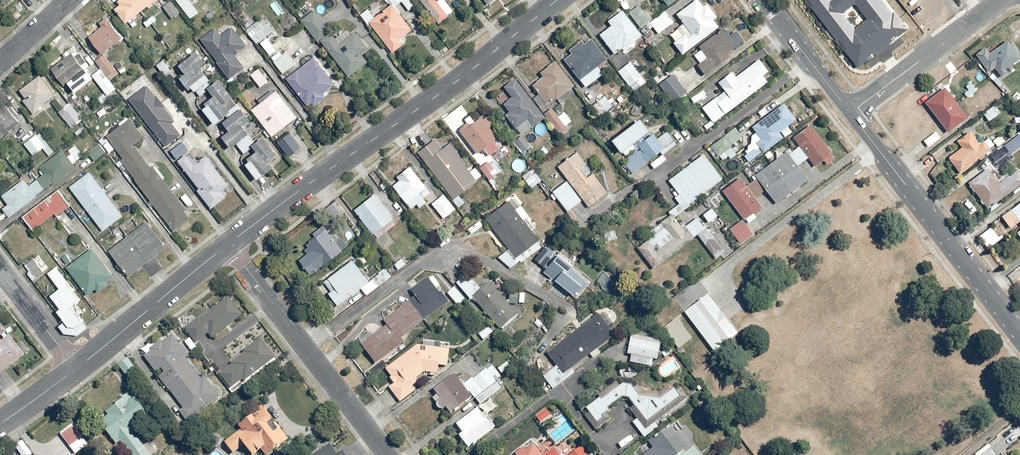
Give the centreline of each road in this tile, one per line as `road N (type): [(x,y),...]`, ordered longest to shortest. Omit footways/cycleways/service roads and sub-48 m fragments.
road 1 (residential): [(555,0),(455,83),(228,245)]
road 2 (residential): [(1019,333),(850,113)]
road 3 (residential): [(228,245),(388,454)]
road 4 (residential): [(228,245),(76,368)]
road 5 (residential): [(850,113),(985,0)]
road 6 (residential): [(850,113),(762,0)]
road 7 (residential): [(0,269),(76,368)]

